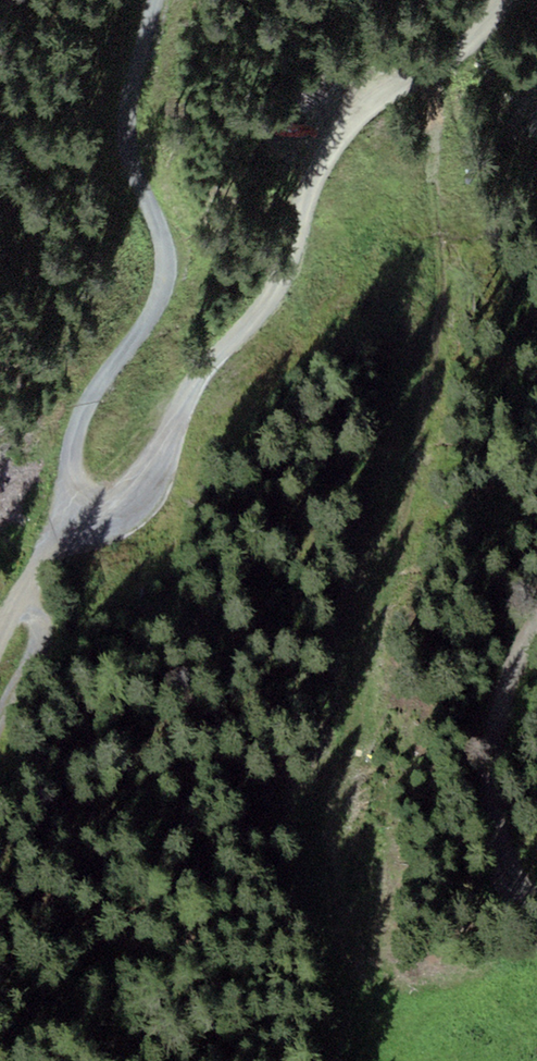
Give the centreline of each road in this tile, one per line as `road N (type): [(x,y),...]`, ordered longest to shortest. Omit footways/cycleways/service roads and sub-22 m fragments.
road 1 (track): [(502,0),(474,39),(381,98),(320,164),(298,238),(264,305),(186,394),(160,475),(144,497),(111,510),(79,503)]
road 2 (track): [(79,503),(69,477),(71,435),(162,291),(165,255),(127,160),(124,115),(154,0)]
road 3 (track): [(536,902),(506,872),(493,756),(502,695),(536,620)]
road 4 (track): [(0,642),(79,503)]
road 5 (track): [(0,713),(37,635),(27,594)]

